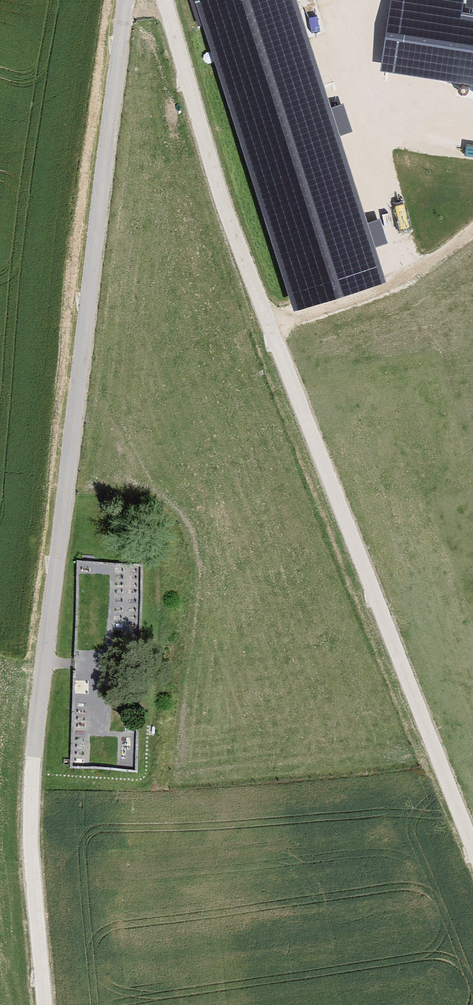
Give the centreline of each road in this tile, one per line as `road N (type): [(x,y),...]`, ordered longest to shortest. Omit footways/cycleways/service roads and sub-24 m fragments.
road 1 (unclassified): [(131,0),(33,759),(46,1004)]
road 2 (unclassified): [(167,0),(235,241),(472,847)]

